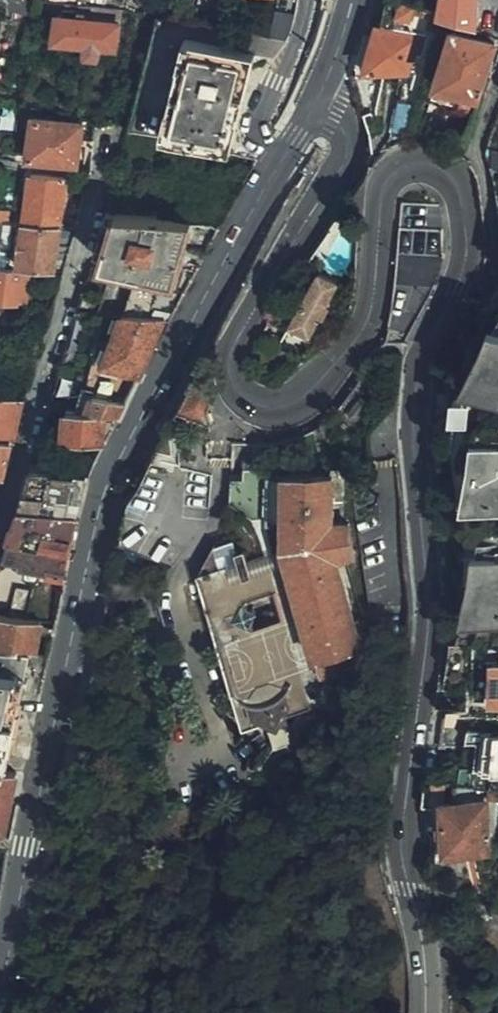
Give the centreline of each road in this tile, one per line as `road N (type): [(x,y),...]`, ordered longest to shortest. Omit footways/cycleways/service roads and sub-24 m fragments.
road 1 (residential): [(321,91),(348,135),(346,162),(236,338),(228,361),(234,385),(249,400),(269,408),(295,404),(326,382),(363,332),(381,198),(402,166),(438,168),(454,181),(464,208),(468,253),(427,345),(415,403),(430,600),(403,833),(426,1012)]
road 2 (secondary): [(0,984),(106,493),(279,164)]
road 3 (residential): [(0,529),(115,128)]
road 4 (residential): [(308,0),(259,132),(279,164)]

